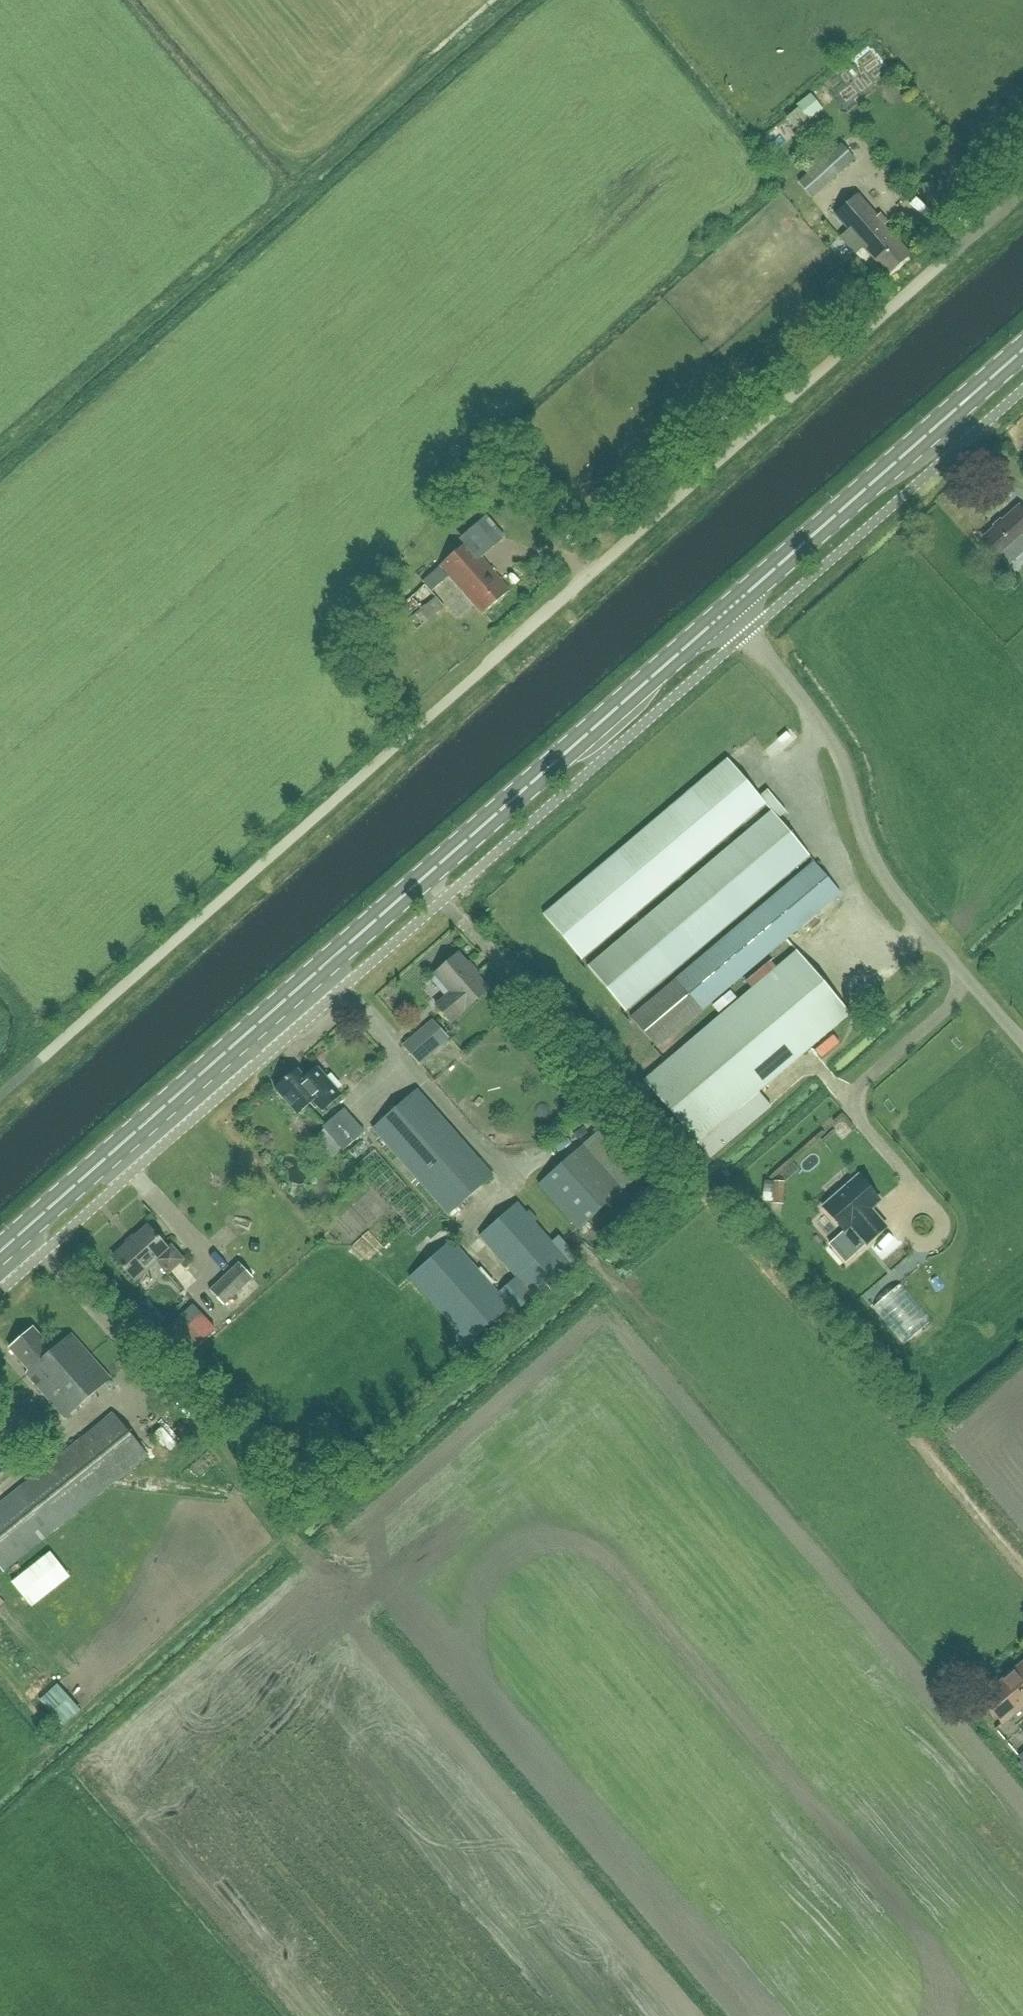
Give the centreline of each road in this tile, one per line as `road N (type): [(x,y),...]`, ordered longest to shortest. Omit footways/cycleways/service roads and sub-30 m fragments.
road 1 (primary): [(0,1251),(722,615)]
road 2 (unclassified): [(317,809),(1022,189)]
road 3 (unclassified): [(1022,1043),(878,871),(840,761),(810,711),(722,615)]
road 4 (primary): [(722,615),(1022,351)]

